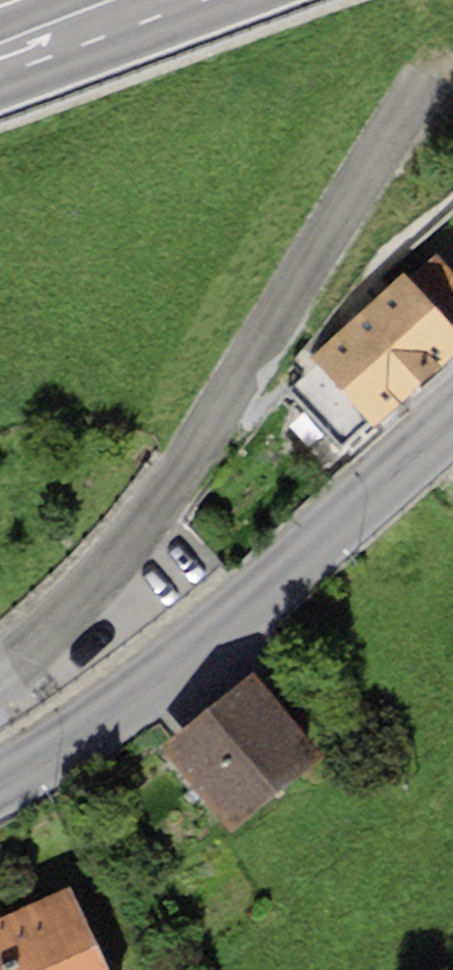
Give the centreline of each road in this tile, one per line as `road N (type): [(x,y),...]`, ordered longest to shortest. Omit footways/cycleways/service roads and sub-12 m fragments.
road 1 (residential): [(452,61),(312,254),(183,477),(0,671)]
road 2 (tertiary): [(0,784),(114,719),(452,421)]
road 3 (primary): [(161,0),(0,60)]

